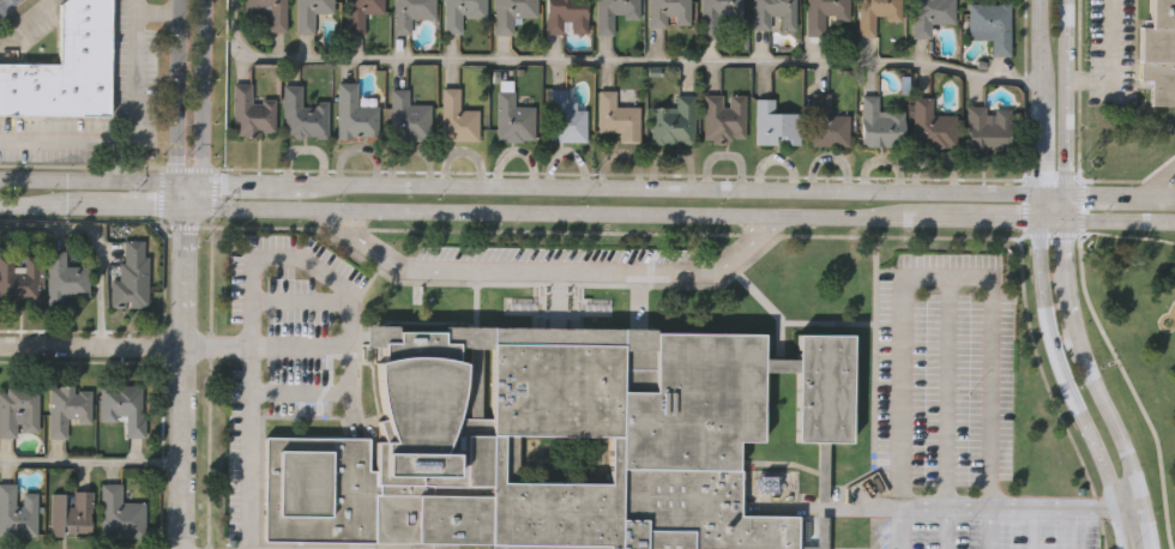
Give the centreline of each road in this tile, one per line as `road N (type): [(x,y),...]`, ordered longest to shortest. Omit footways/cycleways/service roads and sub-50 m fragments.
road 1 (tertiary): [(187,204),(1037,211)]
road 2 (tertiary): [(1037,192),(188,181)]
road 3 (tertiary): [(1037,211),(1044,330),(1104,476),(1123,548)]
road 4 (tertiary): [(1149,548),(1128,467),(1071,324),(1061,212)]
road 5 (residential): [(187,204),(182,548)]
road 6 (tertiary): [(1061,192),(1062,0)]
road 7 (tertiary): [(1037,0),(1037,192)]
road 8 (tertiary): [(188,181),(0,176)]
road 9 (tertiary): [(0,200),(187,204)]
road 10 (residential): [(0,345),(183,346)]

